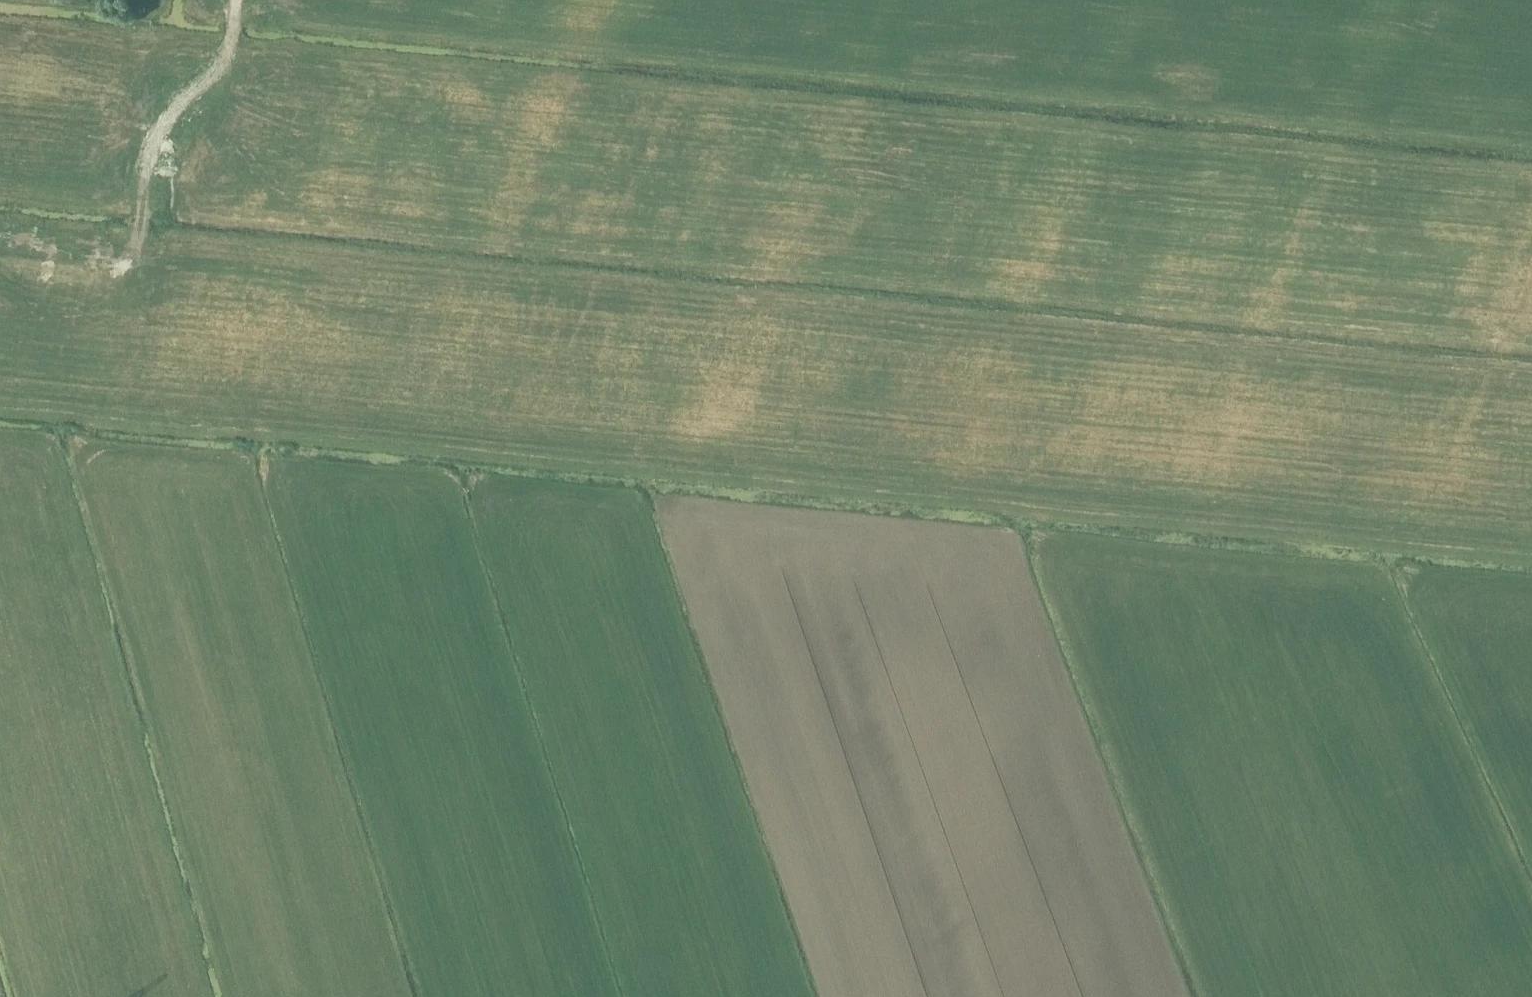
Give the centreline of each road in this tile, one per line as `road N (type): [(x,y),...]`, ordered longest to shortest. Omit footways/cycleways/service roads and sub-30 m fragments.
road 1 (track): [(236,0),(228,55),(186,94),(155,146),(137,245),(115,258),(0,245)]

